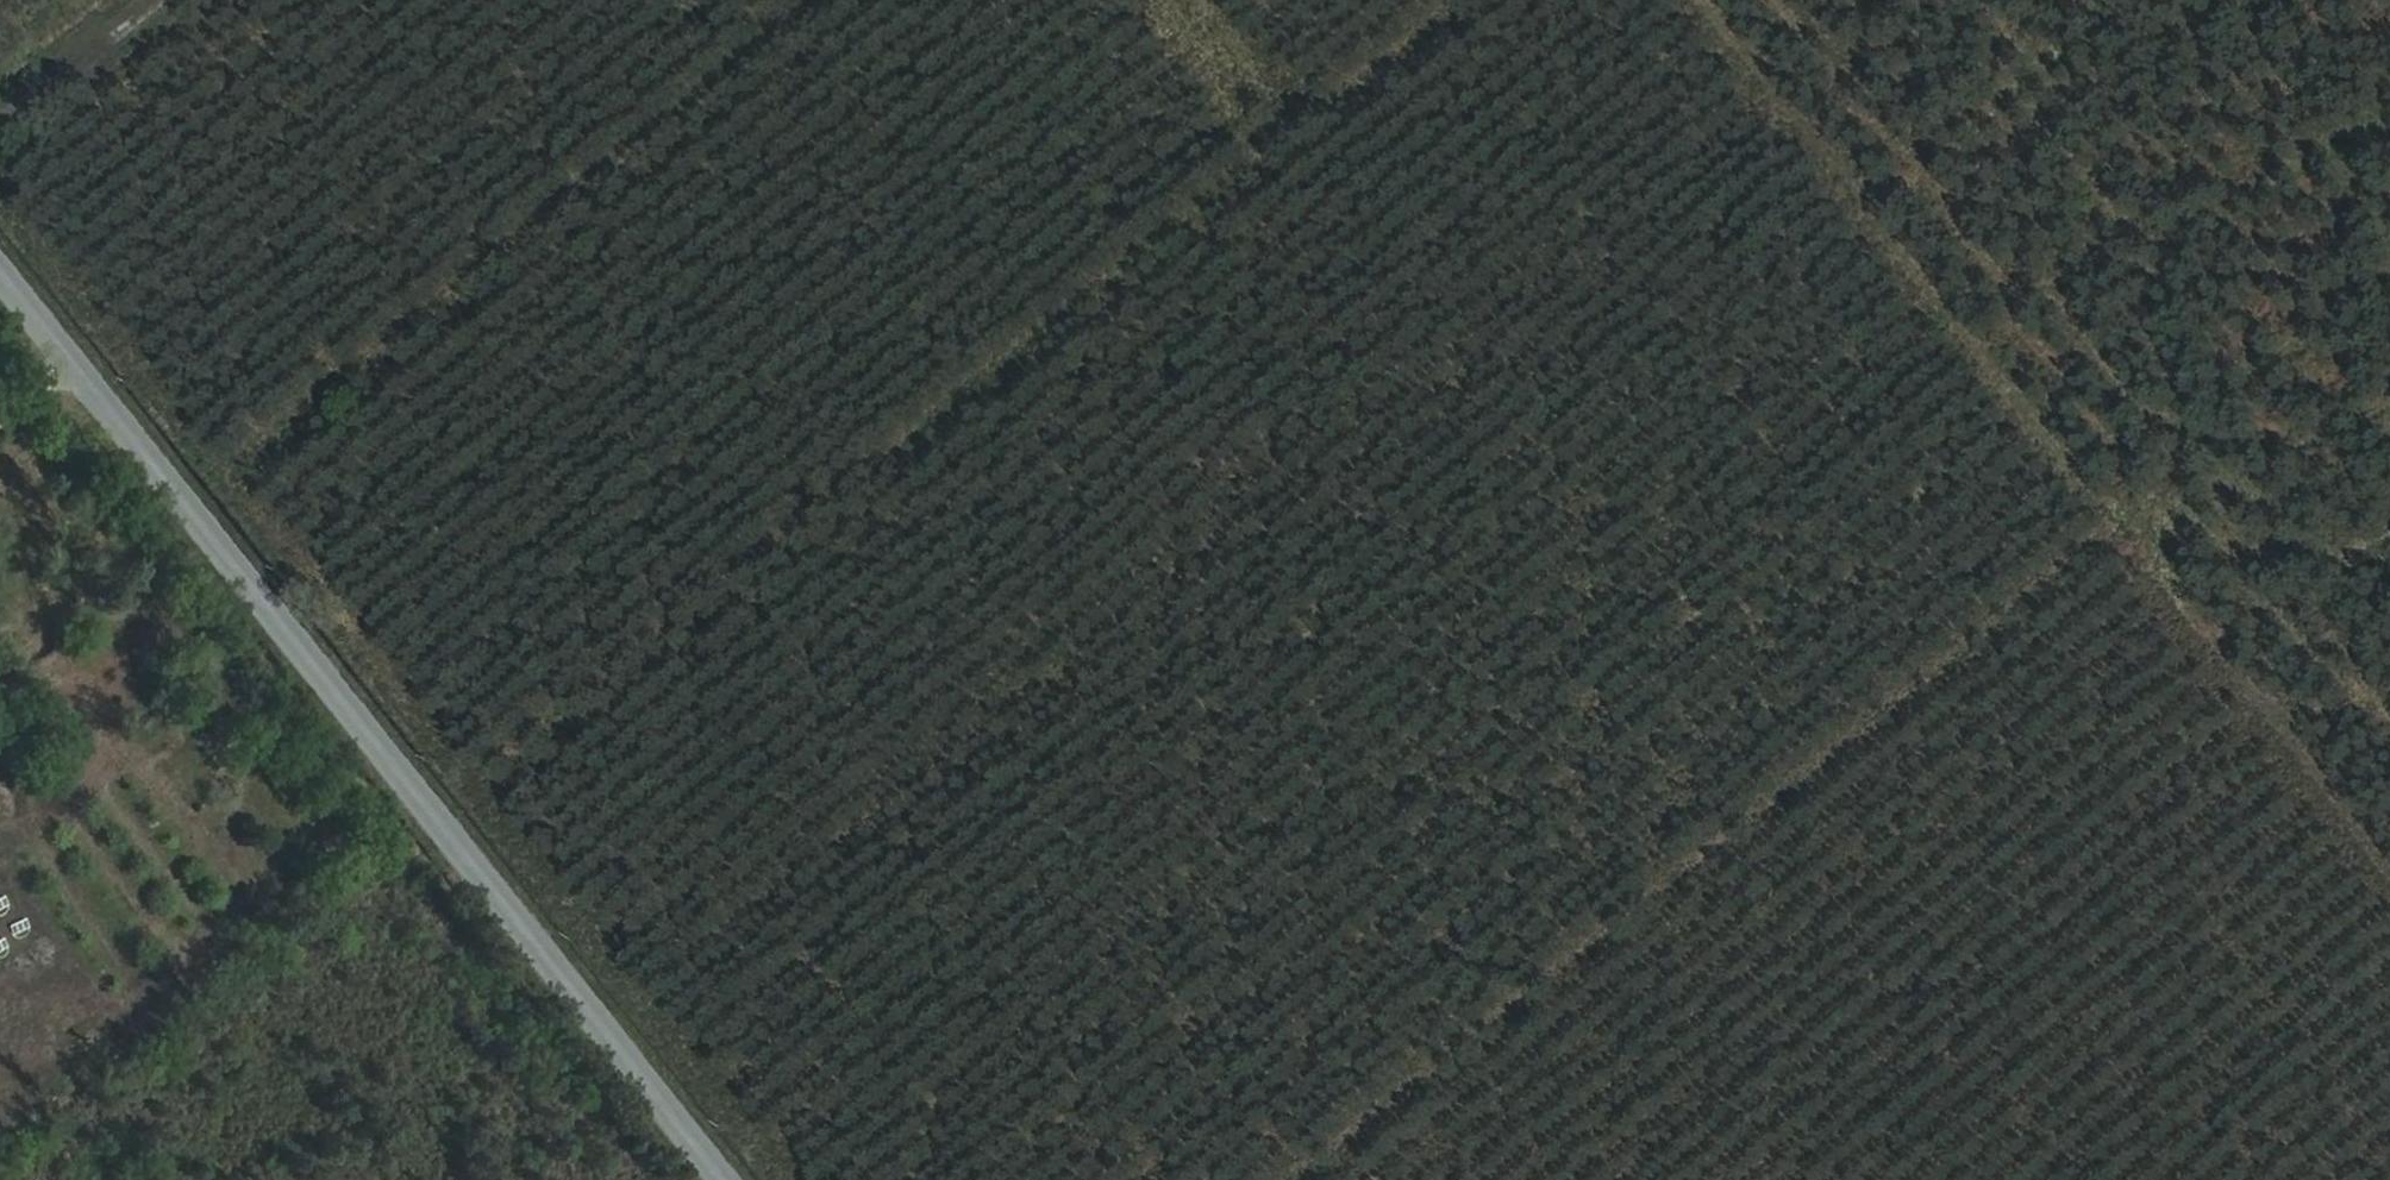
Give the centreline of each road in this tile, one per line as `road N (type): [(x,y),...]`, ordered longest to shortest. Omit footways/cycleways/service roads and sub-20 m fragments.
road 1 (tertiary): [(722,1179),(0,270)]
road 2 (track): [(153,0),(0,120)]

